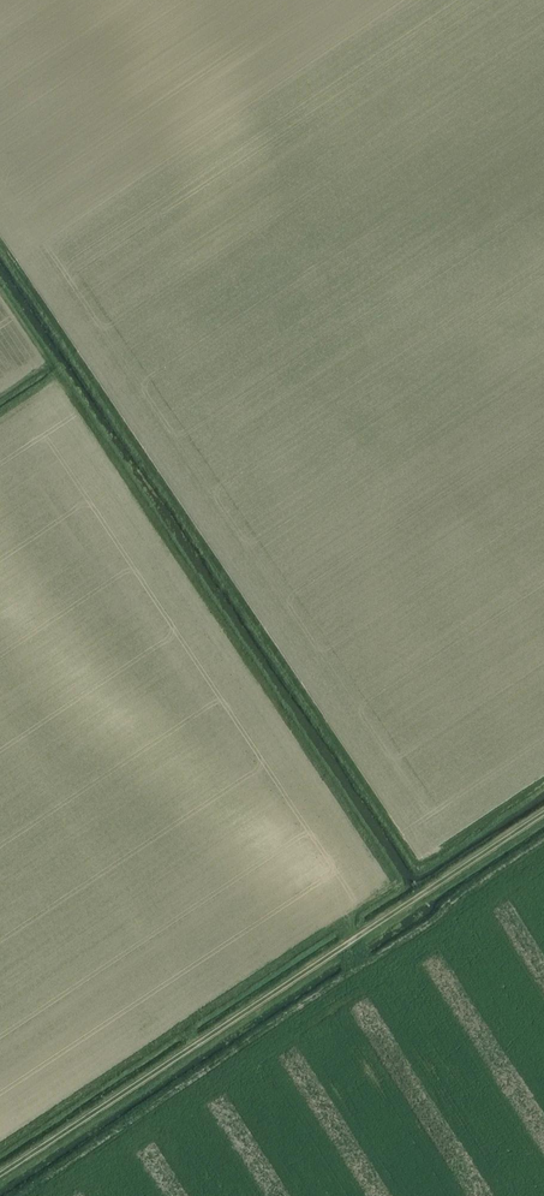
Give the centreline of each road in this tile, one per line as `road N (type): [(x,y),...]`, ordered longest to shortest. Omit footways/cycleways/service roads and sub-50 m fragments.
road 1 (track): [(0,1178),(543,816)]

